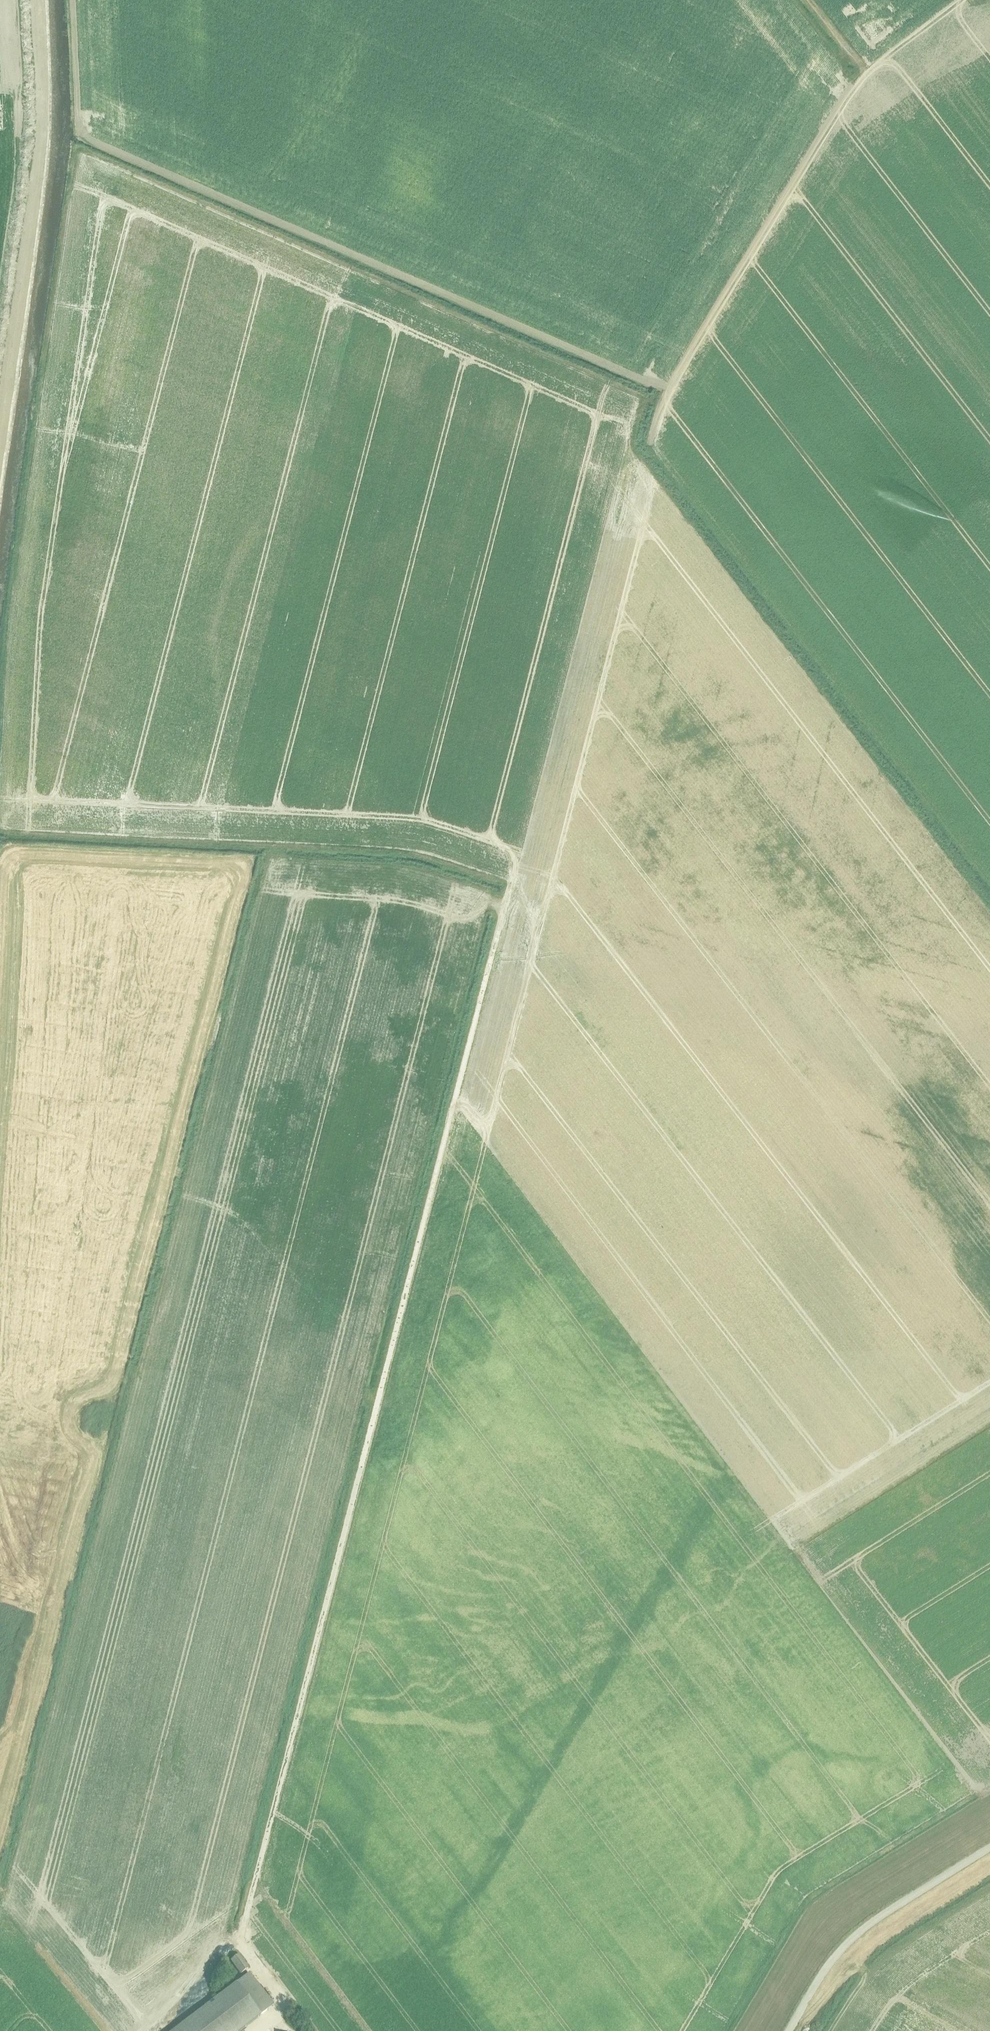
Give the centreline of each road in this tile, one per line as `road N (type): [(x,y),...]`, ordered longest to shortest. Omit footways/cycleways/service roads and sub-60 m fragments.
road 1 (track): [(506,903),(241,1935),(244,1953),(281,2004),(282,2012),(263,2030)]
road 2 (tertiary): [(788,2030),(834,1958),(874,1921),(989,1848)]

